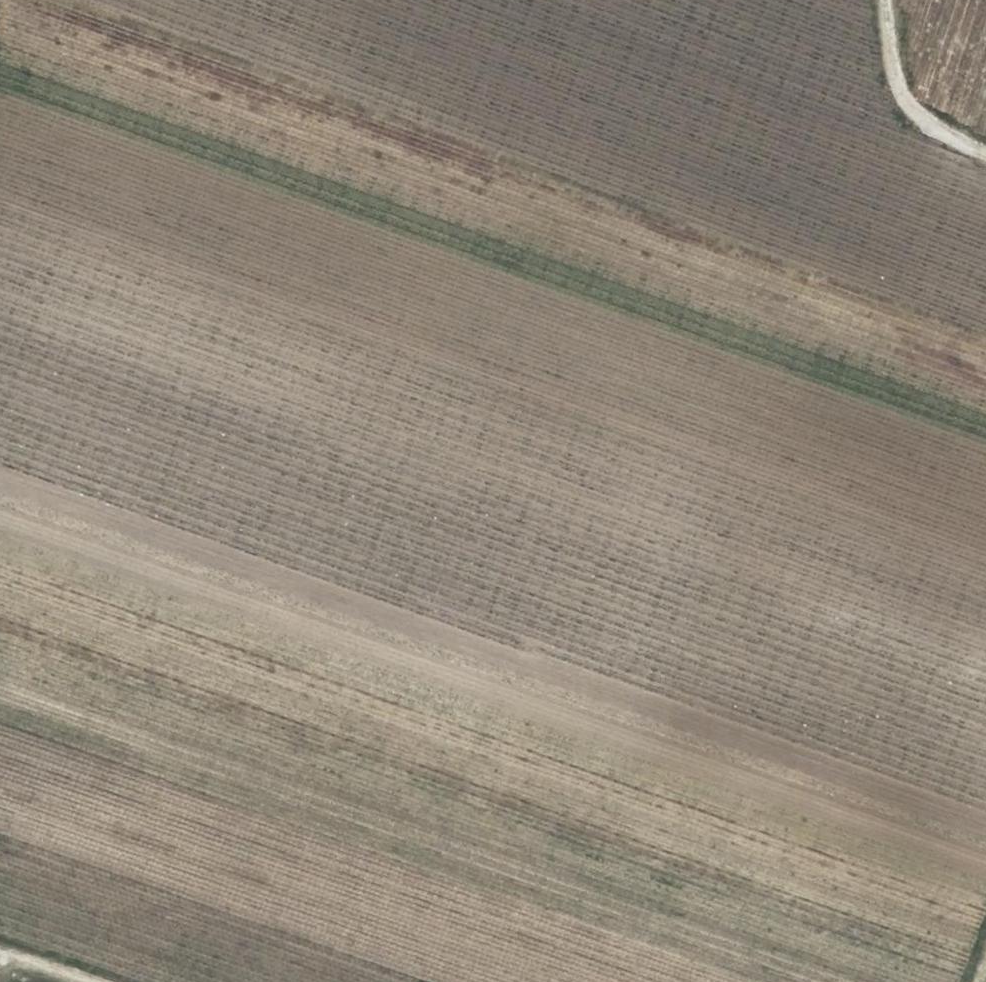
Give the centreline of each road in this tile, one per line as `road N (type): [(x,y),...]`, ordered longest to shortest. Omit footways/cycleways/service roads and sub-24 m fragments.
road 1 (track): [(985,153),(934,126),(897,94),(878,0)]

